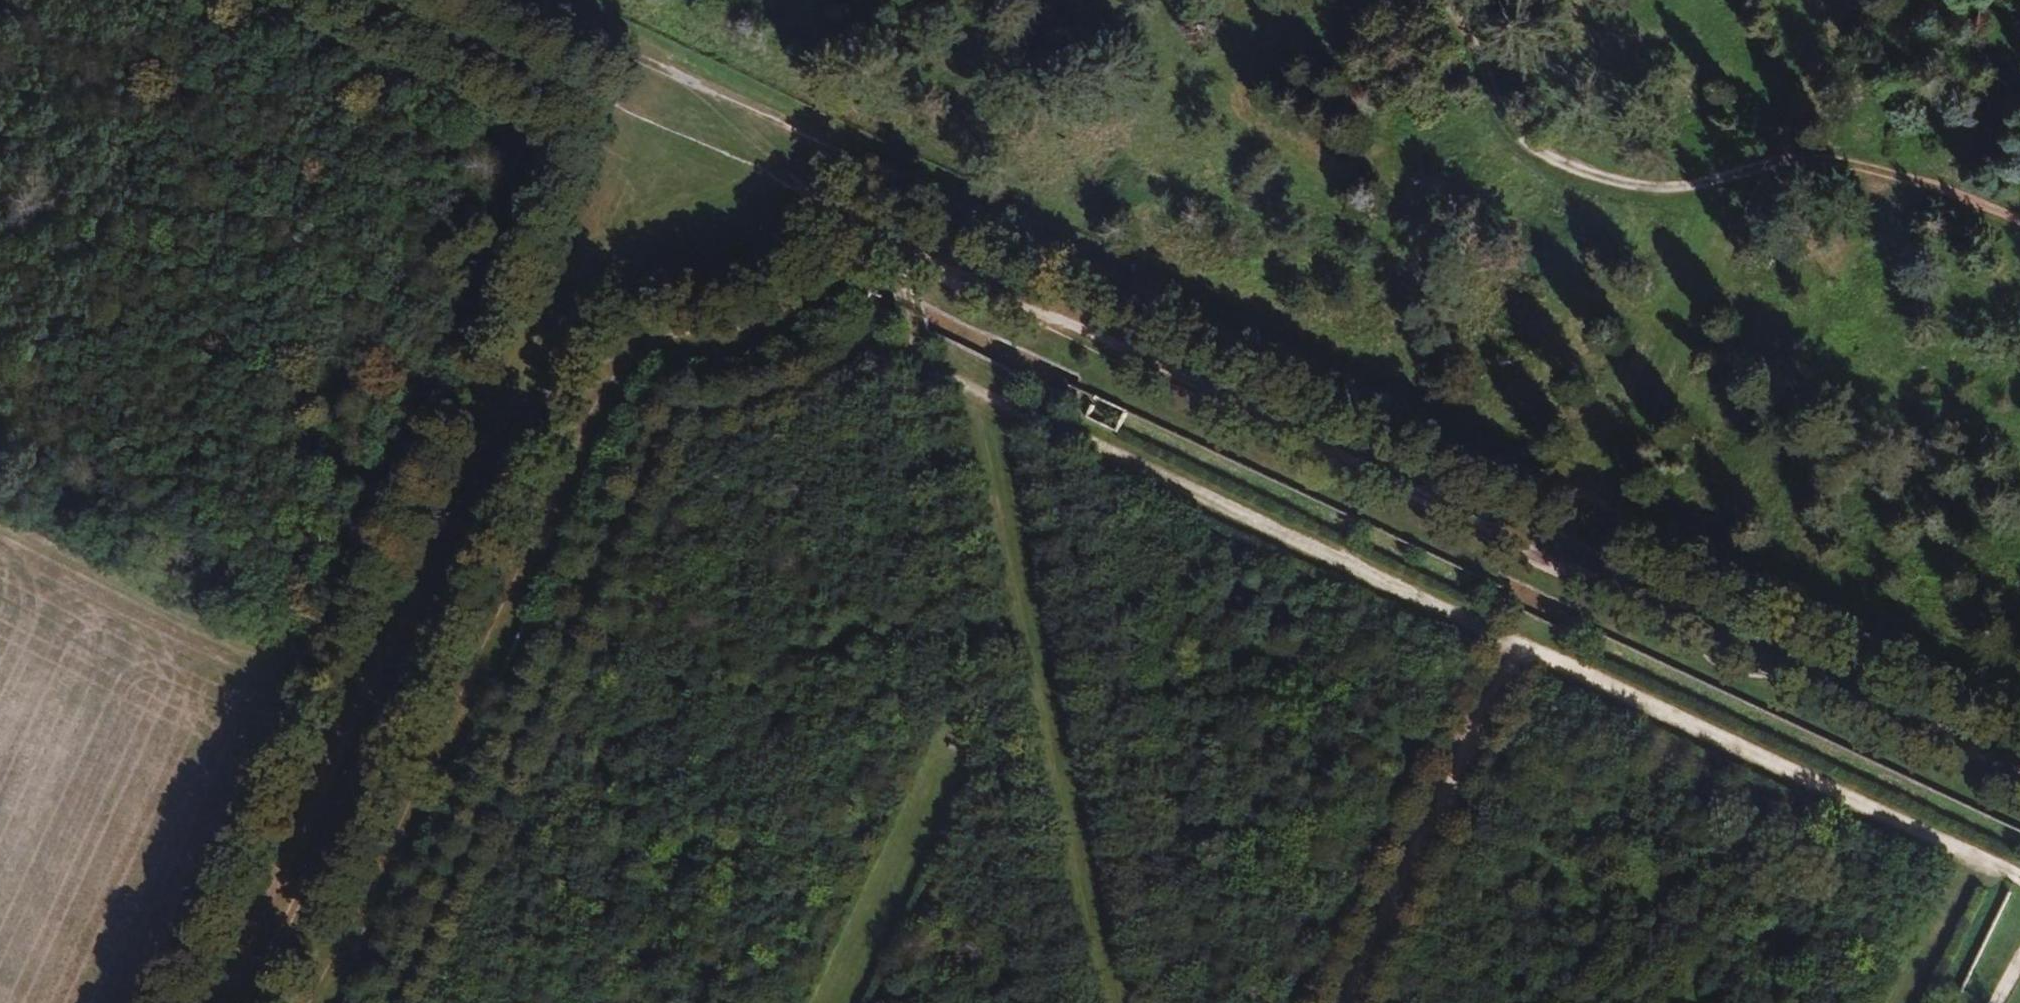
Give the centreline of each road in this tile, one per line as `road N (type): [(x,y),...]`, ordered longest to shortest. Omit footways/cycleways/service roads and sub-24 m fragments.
road 1 (track): [(234,1002),(534,371),(588,309),(765,250),(814,195)]
road 2 (track): [(1759,193),(1708,212),(1626,211),(1551,188),(1504,147),(1476,68),(1414,0)]
road 3 (track): [(2019,254),(1869,192),(1787,181),(1759,193)]
road 4 (track): [(1823,0),(1759,193)]

